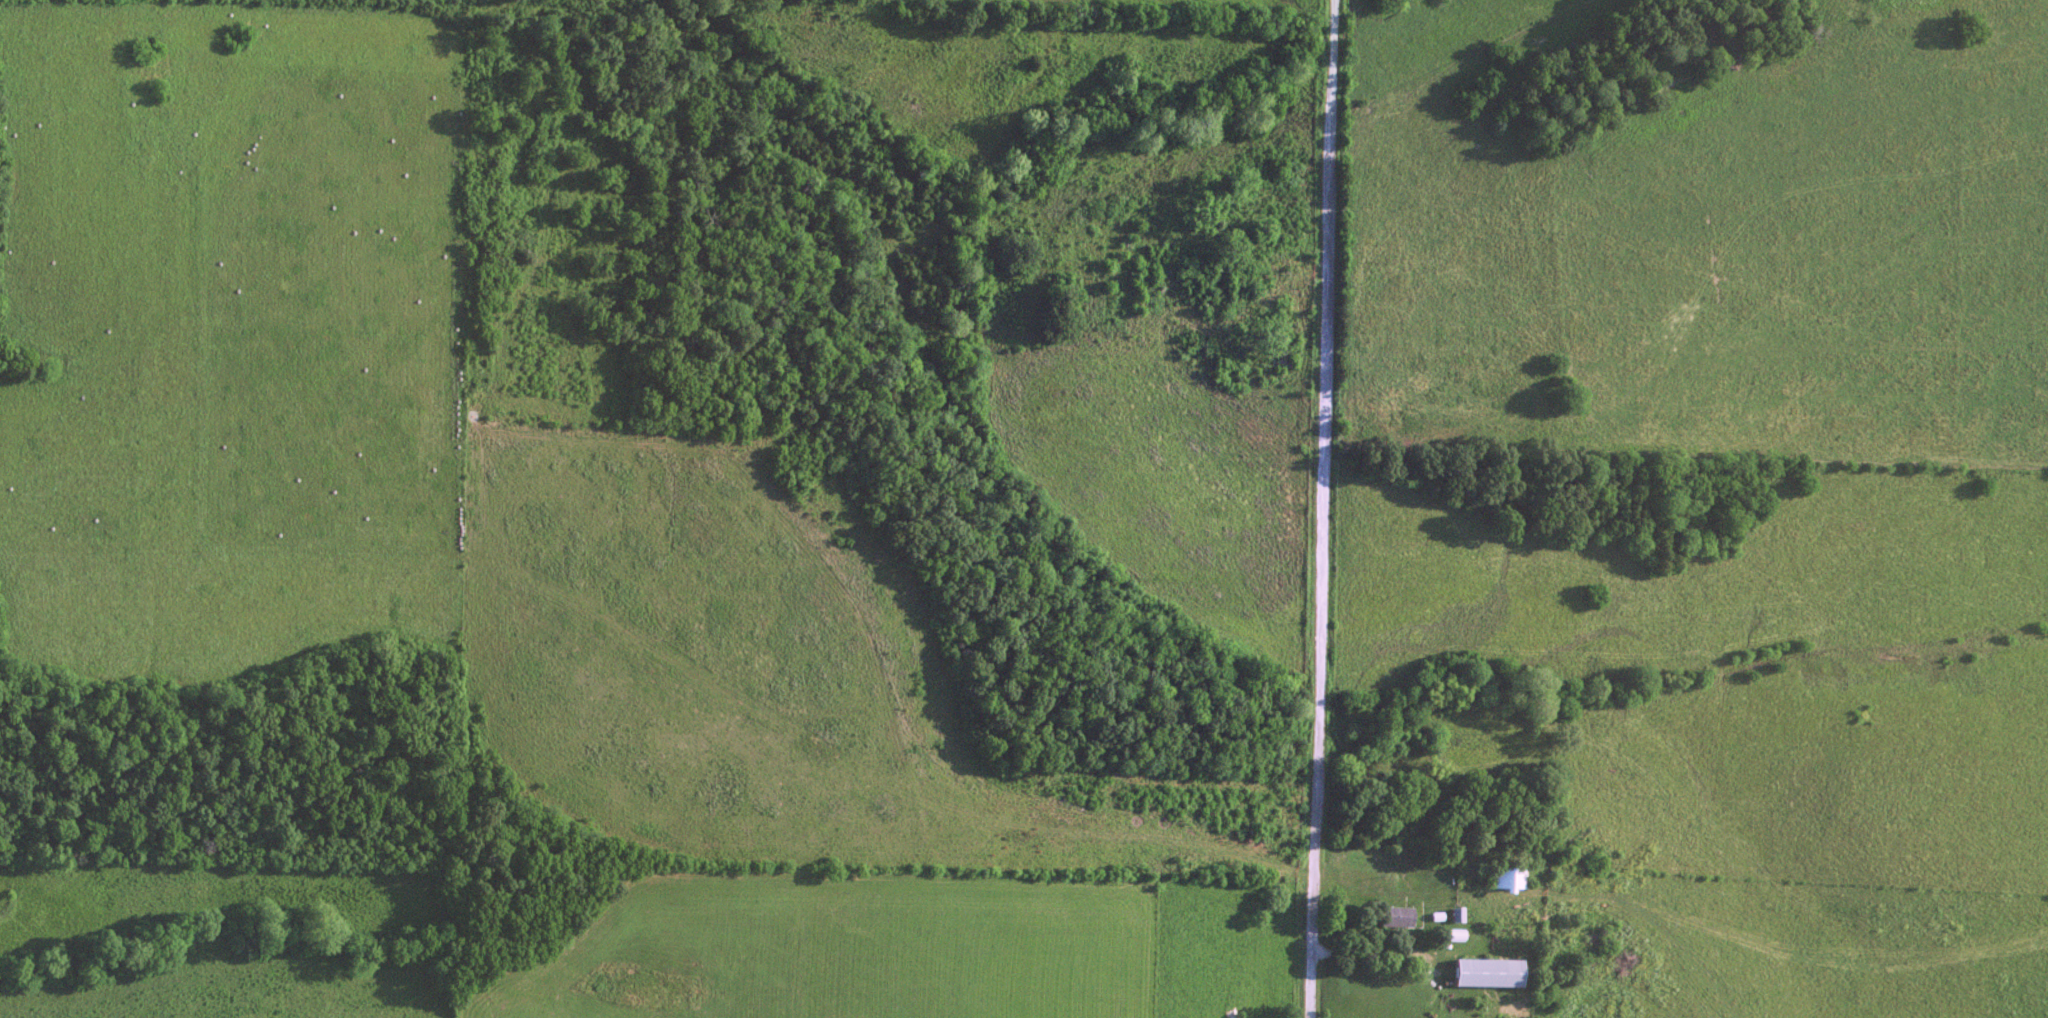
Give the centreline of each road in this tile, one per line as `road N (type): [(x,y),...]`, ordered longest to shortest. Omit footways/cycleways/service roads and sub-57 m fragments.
road 1 (residential): [(1313,1017),(1335,0)]

